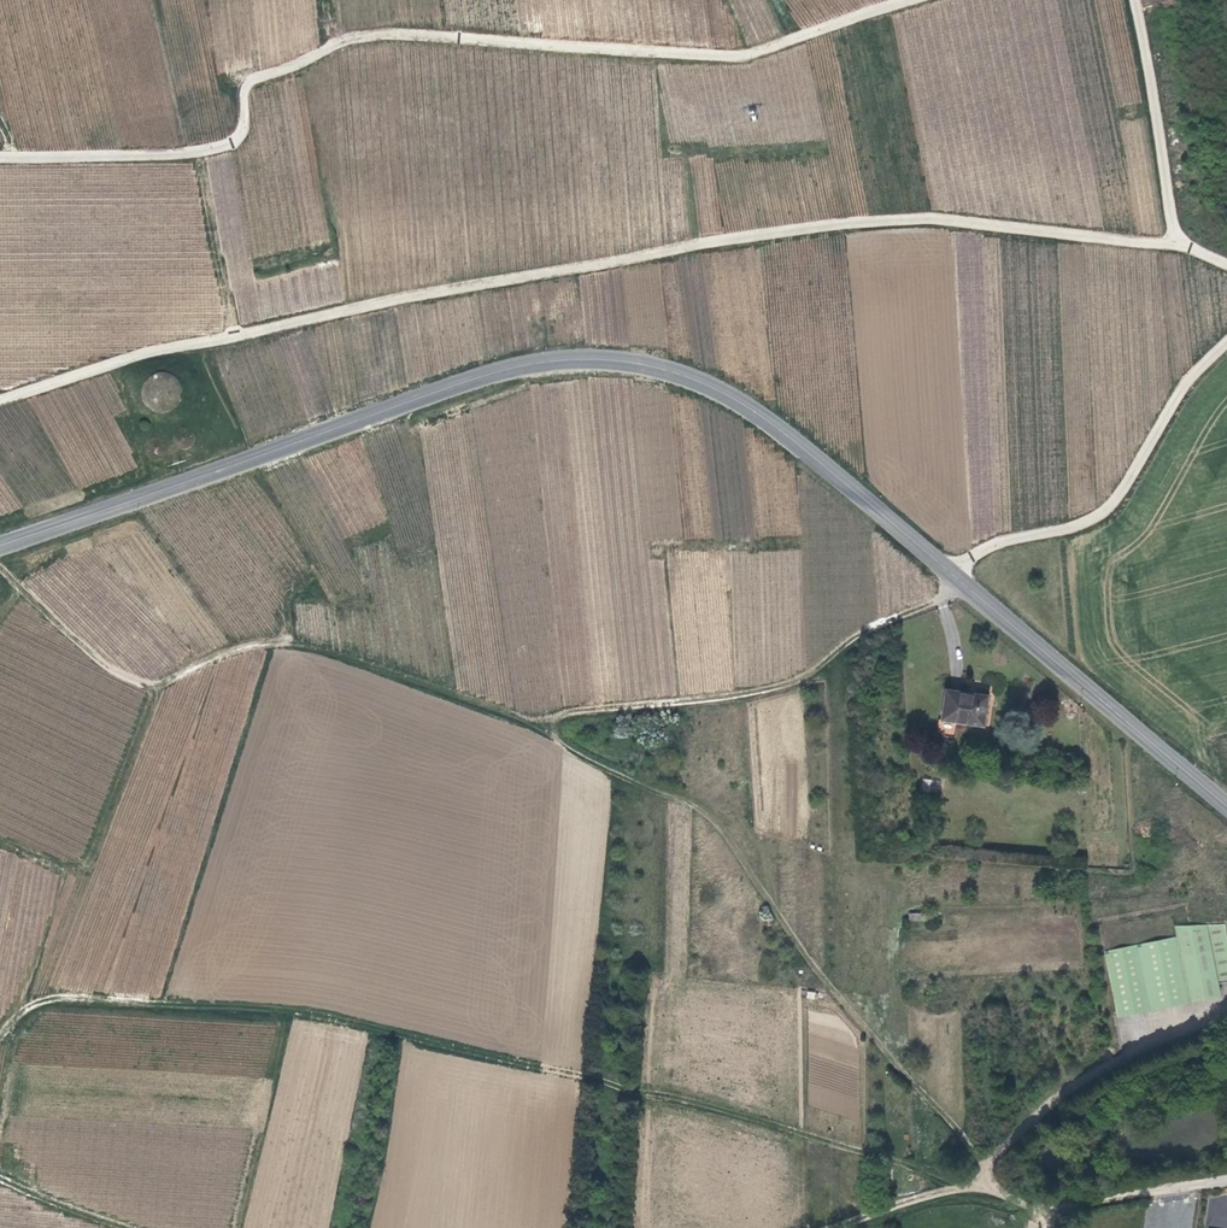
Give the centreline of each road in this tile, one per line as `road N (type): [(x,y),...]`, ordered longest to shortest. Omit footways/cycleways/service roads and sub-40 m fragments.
road 1 (secondary): [(0,545),(492,373),(570,360),(643,364),(755,411),(1226,807)]
road 2 (track): [(0,400),(166,347),(452,289),(855,222),(1031,229),(1176,245),(1226,265)]
road 3 (track): [(988,1165),(808,959),(715,820),(602,768),(553,732),(565,713),(736,696),(799,680),(850,640),(943,598)]
road 4 (track): [(957,1189),(912,1167),(717,1108),(325,1015),(63,997),(26,1009),(0,1035)]
road 5 (track): [(911,0),(736,57),(428,35),(348,39),(249,83),(240,135),(220,148),(0,158)]
road 6 (track): [(0,568),(132,679),(162,682),(240,649),(282,642),(518,719)]
road 7 (track): [(948,570),(1011,539),(1103,513),(1177,396),(1226,345)]
road 8 (residential): [(1226,1013),(1104,1068),(1012,1140)]
road 9 (track): [(1133,0),(1176,245)]
road 10 (residential): [(1203,1185),(1042,1218)]
road 11 (track): [(987,1173),(969,1187),(837,1227)]
road 12 (track): [(123,1227),(0,1179)]
road 13 (track): [(1047,1227),(988,1180),(991,1159),(1012,1140)]

